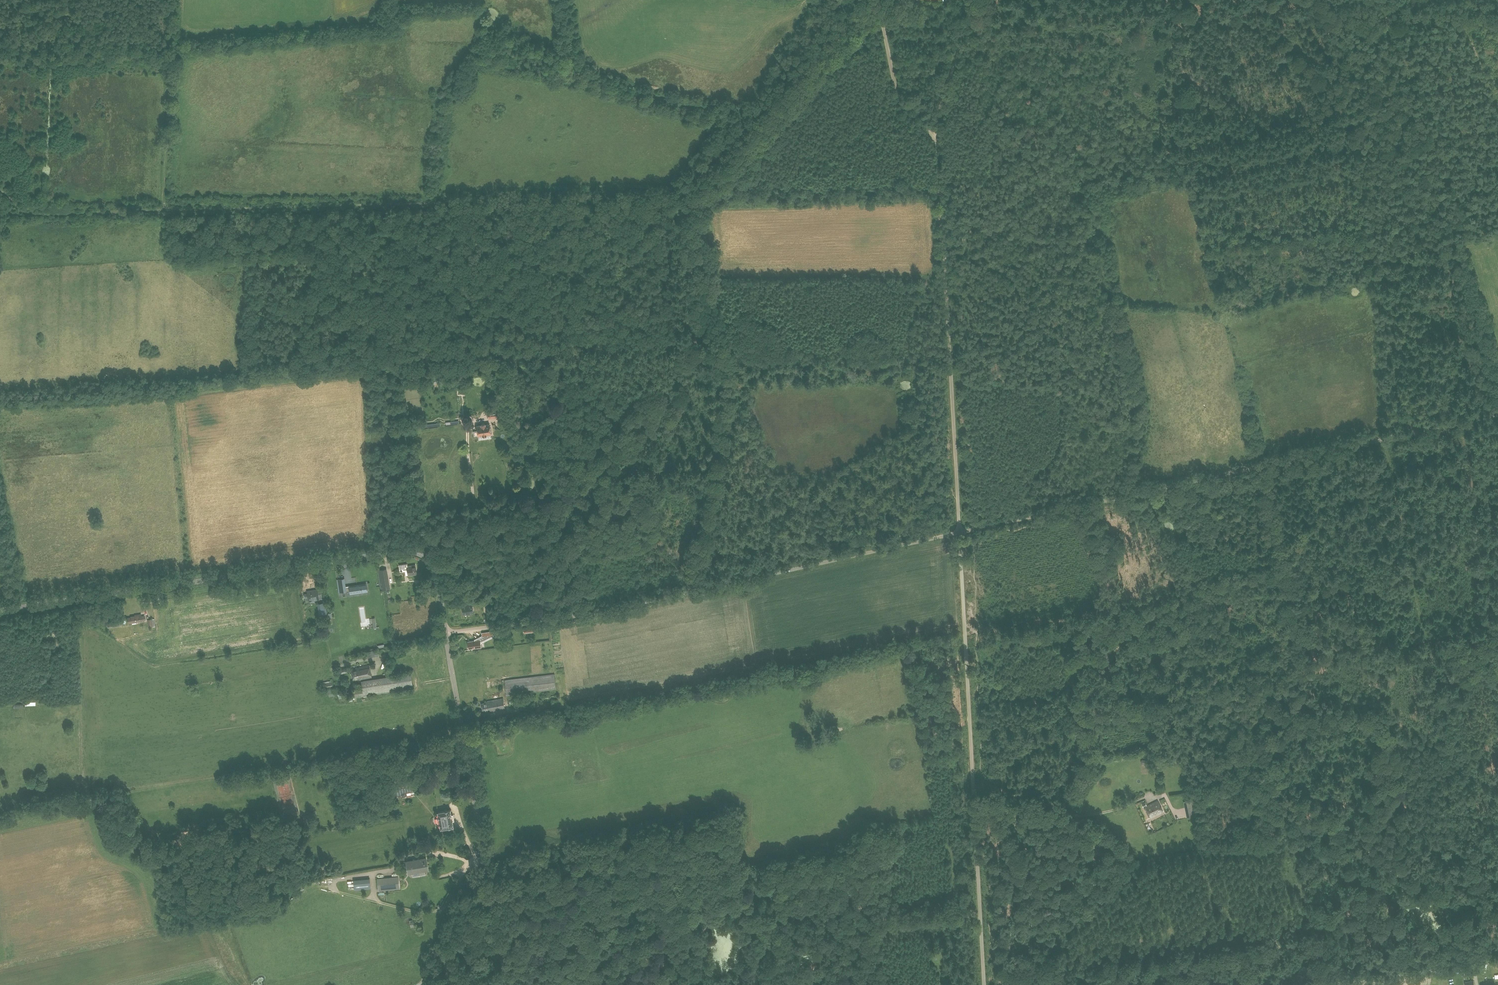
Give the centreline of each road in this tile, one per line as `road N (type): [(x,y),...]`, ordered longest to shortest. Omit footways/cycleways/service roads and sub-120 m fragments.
road 1 (unclassified): [(960,533),(1497,413)]
road 2 (unclassified): [(960,533),(938,152),(897,89),(877,0)]
road 3 (unclassified): [(445,632),(656,600),(960,533)]
road 4 (tertiary): [(0,611),(402,551),(432,565),(445,632)]
road 5 (unclassified): [(984,984),(960,533)]
road 6 (tertiary): [(453,984),(454,932),(485,843),(445,632)]
road 7 (track): [(484,854),(737,811)]
road 8 (track): [(972,10),(935,141)]

